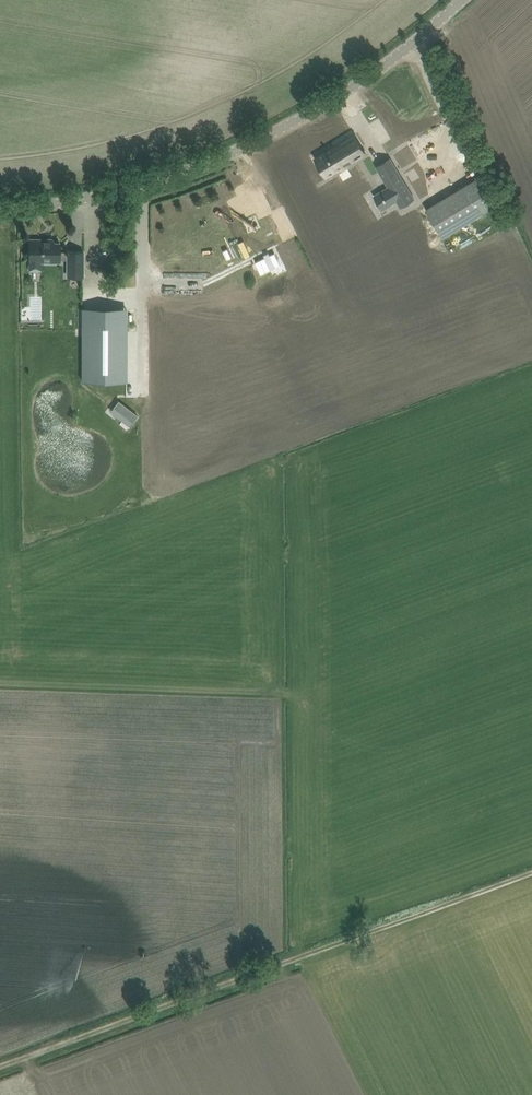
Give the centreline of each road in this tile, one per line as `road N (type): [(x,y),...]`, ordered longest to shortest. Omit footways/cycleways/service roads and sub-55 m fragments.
road 1 (track): [(531,875),(0,1068)]
road 2 (unclassified): [(0,211),(122,192),(279,130),(383,66),(461,0)]
road 3 (track): [(284,693),(0,681)]

